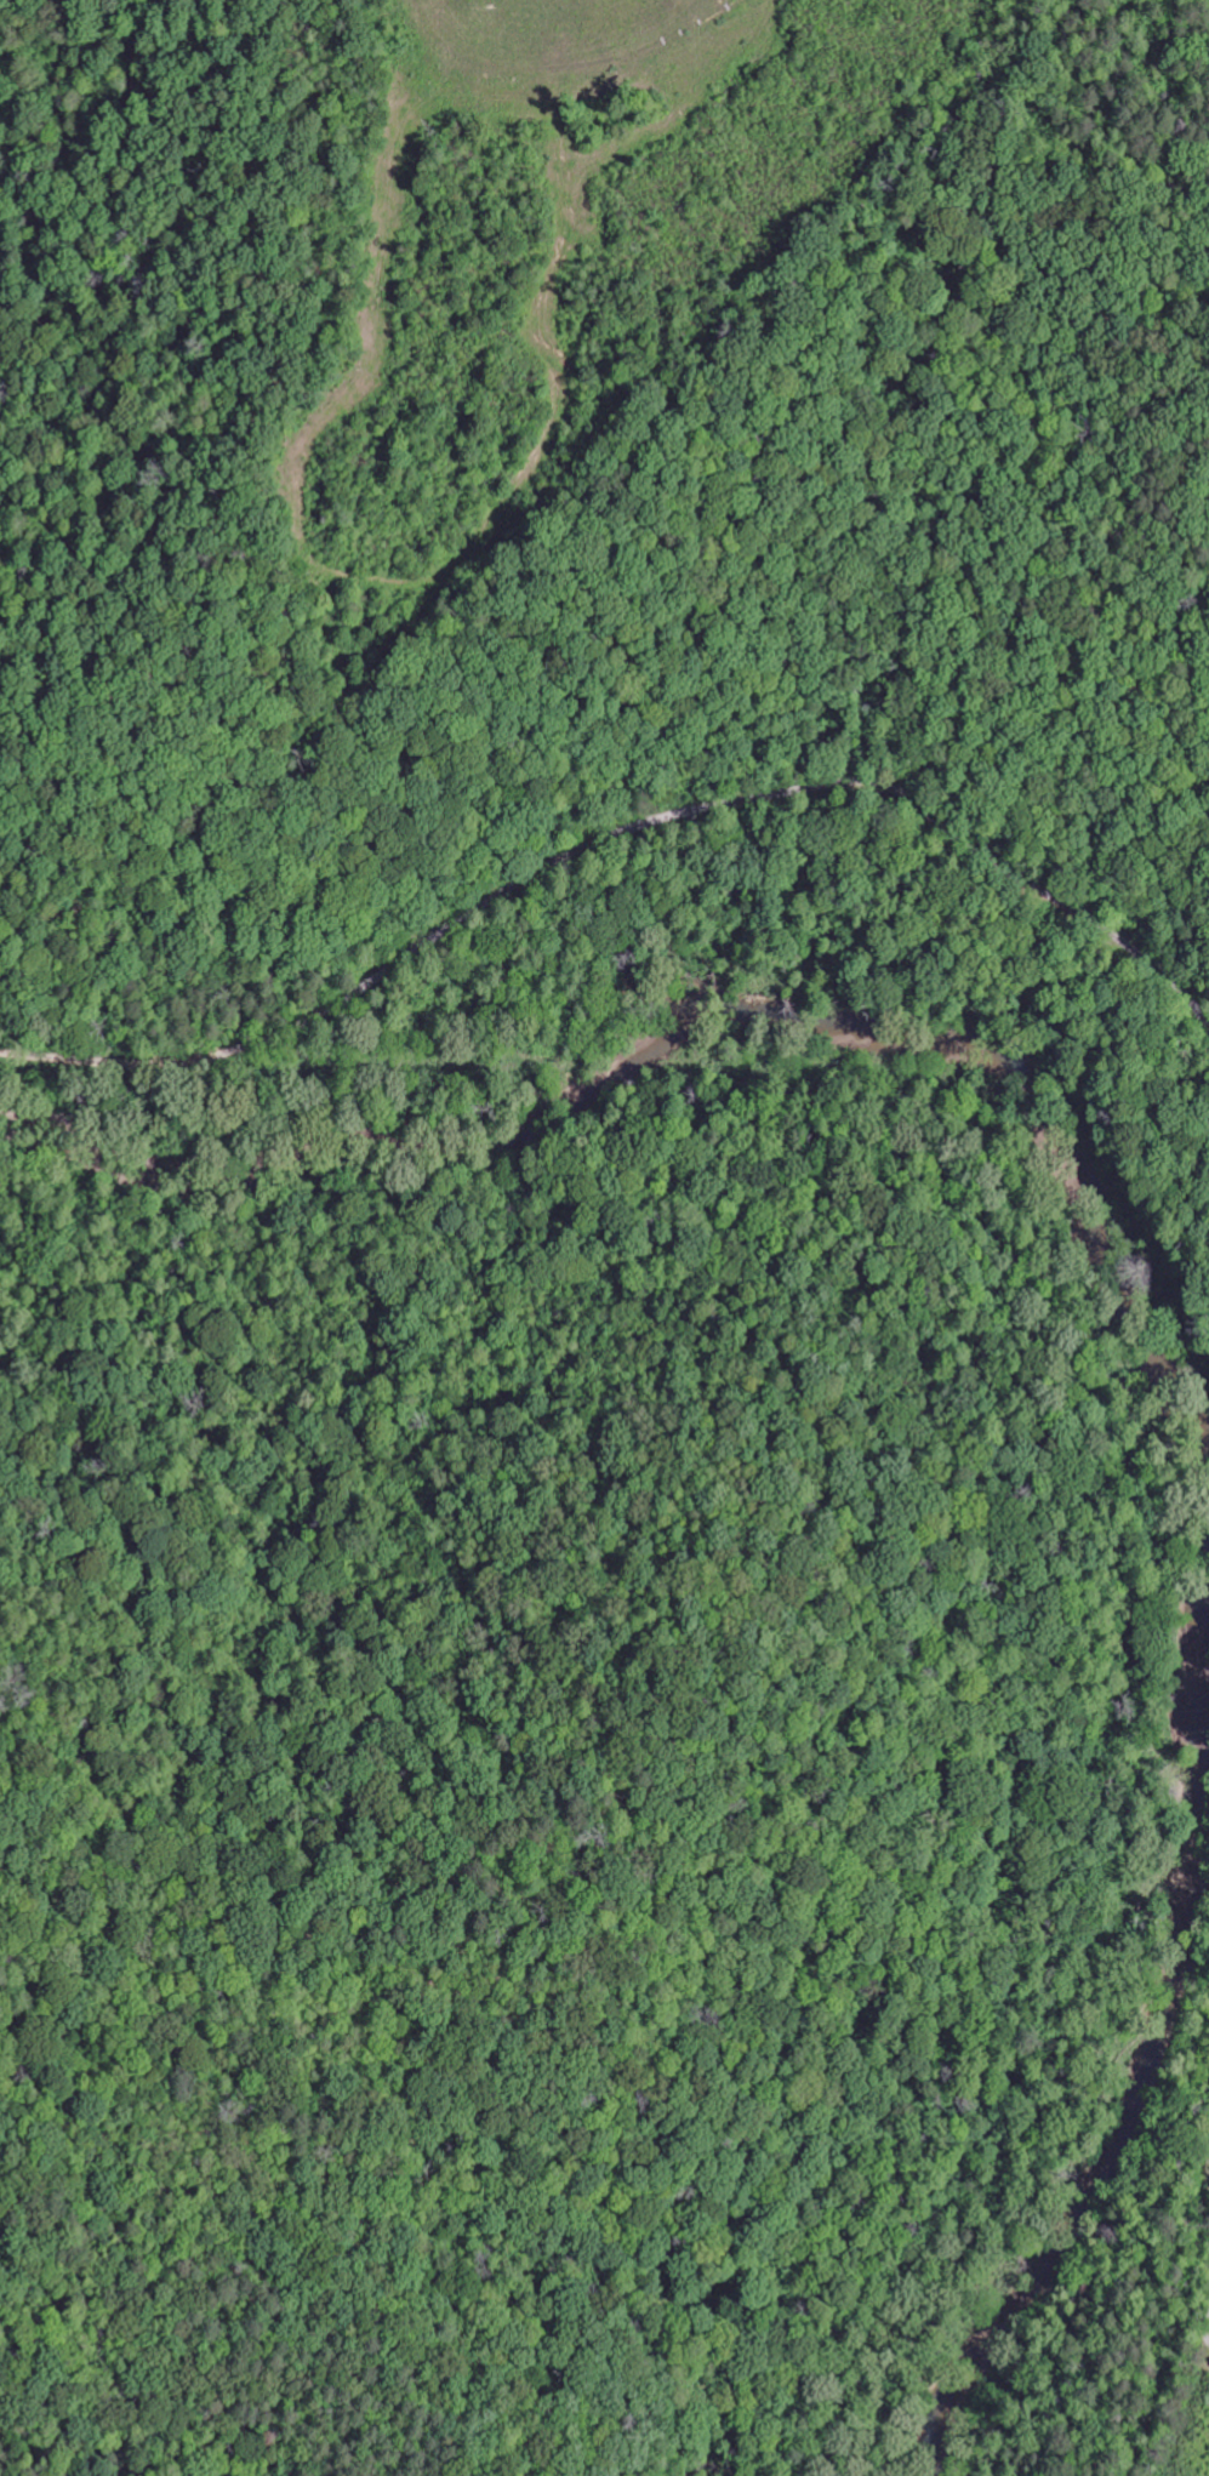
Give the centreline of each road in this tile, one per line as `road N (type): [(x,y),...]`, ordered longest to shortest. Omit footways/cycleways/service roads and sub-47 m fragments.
road 1 (residential): [(1208,1031),(1167,976),(1123,941),(966,844),(891,785),(860,781),(686,811),(578,846),(438,930),(348,995),(239,1048),(146,1063),(0,1053)]

